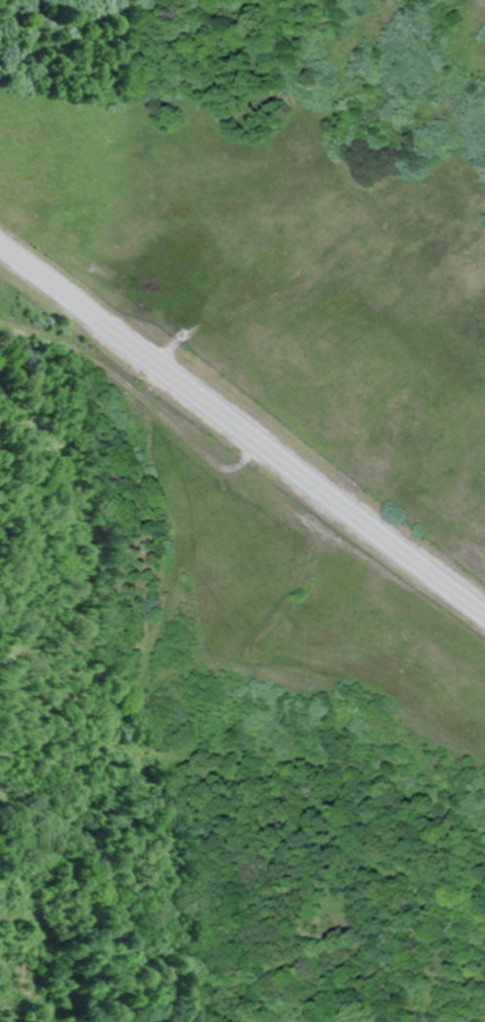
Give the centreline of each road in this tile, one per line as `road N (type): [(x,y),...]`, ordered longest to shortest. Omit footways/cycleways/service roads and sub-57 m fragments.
road 1 (residential): [(0,243),(484,609)]

